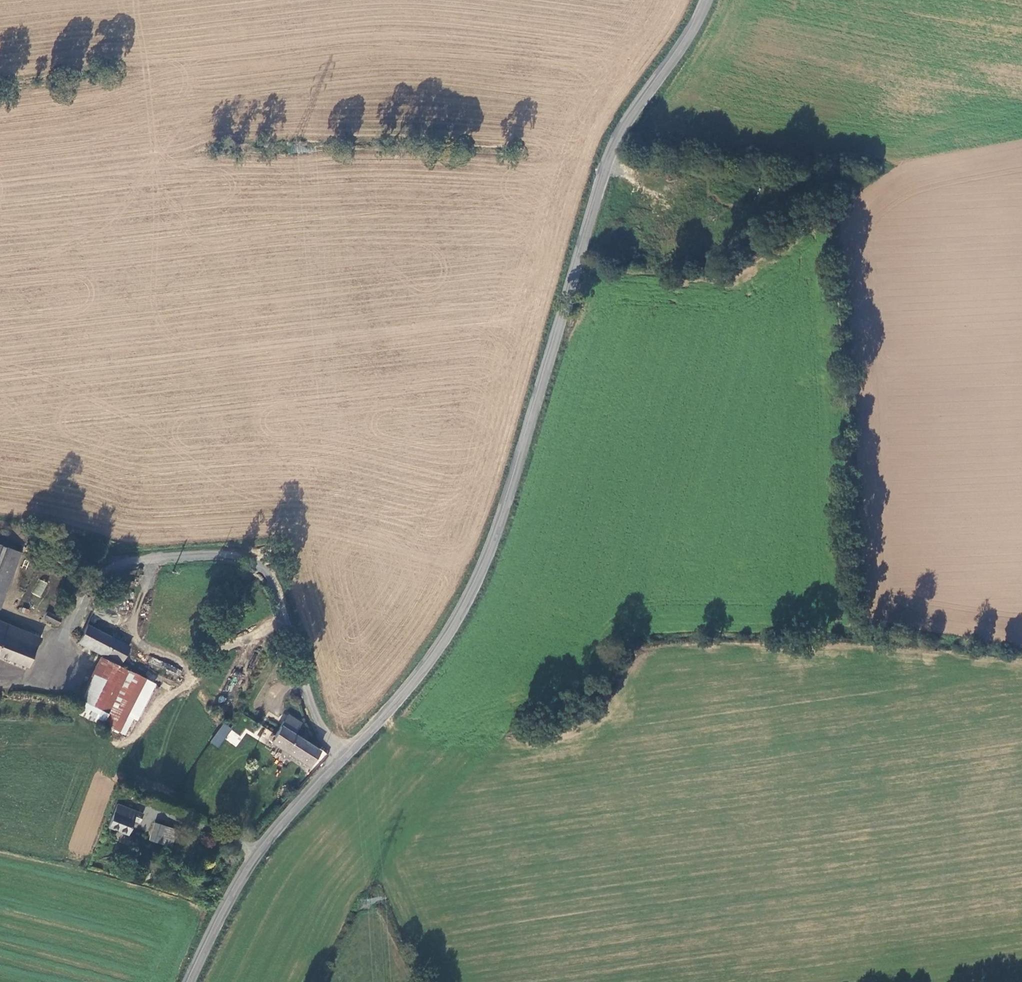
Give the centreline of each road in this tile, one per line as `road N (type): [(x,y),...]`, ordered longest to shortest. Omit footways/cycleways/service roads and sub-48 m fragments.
road 1 (tertiary): [(343,755),(411,686),(487,552),(605,167),(626,121),(706,0)]
road 2 (unclassified): [(121,564),(214,558),(241,564),(268,587),(309,714),(343,755)]
road 3 (tertiary): [(186,981),(252,858),(343,755)]

